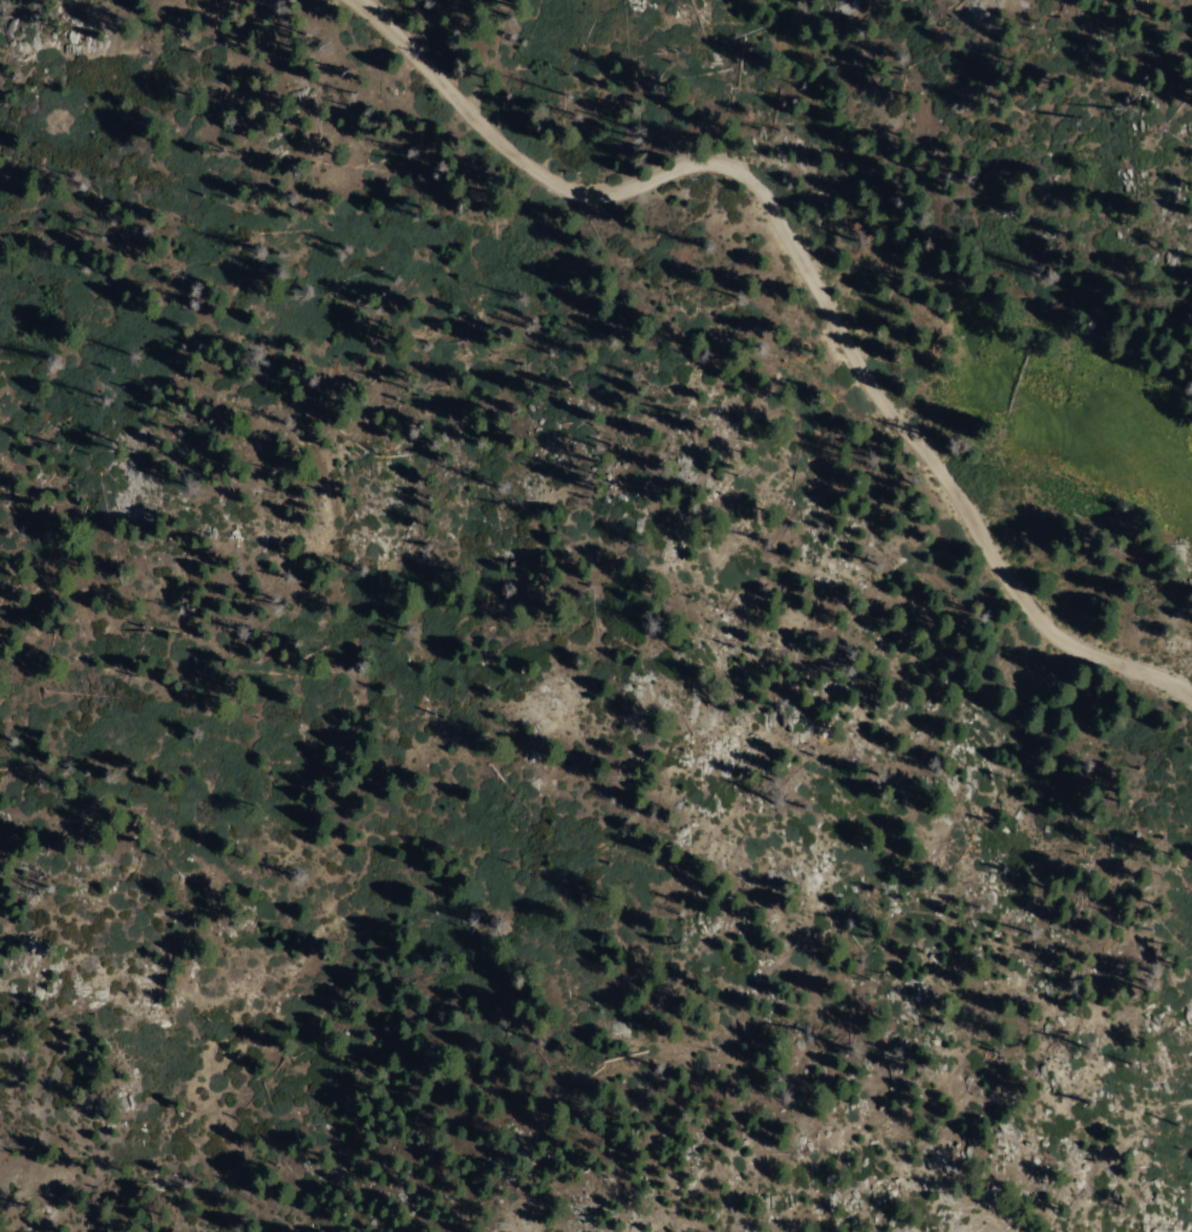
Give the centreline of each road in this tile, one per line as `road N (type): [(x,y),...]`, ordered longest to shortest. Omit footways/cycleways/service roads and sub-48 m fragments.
road 1 (residential): [(1191,704),(1036,614),(883,391),(785,205),(735,167),(601,192),(535,162),(396,21),(364,0)]

